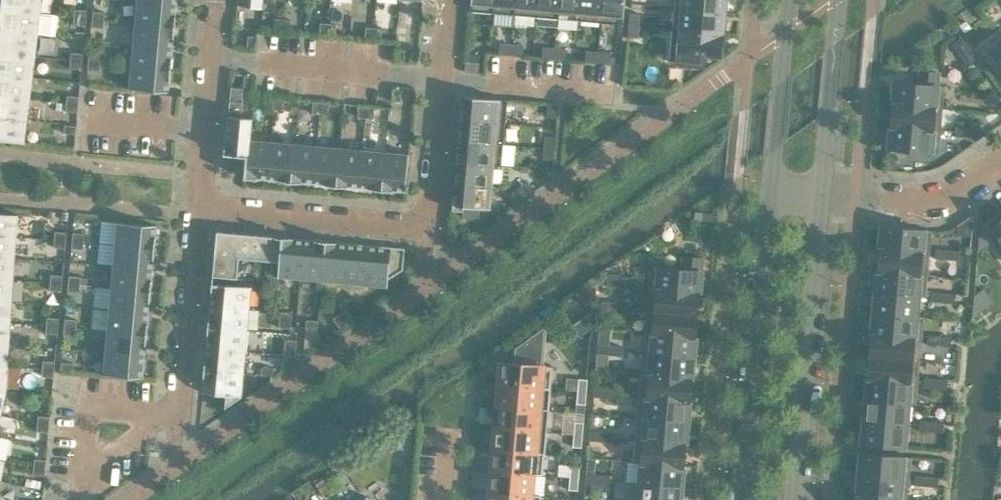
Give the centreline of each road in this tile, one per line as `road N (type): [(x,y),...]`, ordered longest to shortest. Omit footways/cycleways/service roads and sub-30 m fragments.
road 1 (residential): [(443,77),(428,224),(200,202)]
road 2 (tertiary): [(774,186),(745,499)]
road 3 (tertiary): [(794,499),(823,190)]
road 4 (residential): [(443,77),(213,54)]
road 5 (residential): [(200,202),(177,410)]
road 6 (tertiary): [(823,190),(839,0)]
road 7 (residential): [(1000,162),(942,198),(823,190)]
road 8 (tertiary): [(790,0),(774,186)]
road 9 (residential): [(612,93),(443,77)]
road 10 (residential): [(177,410),(87,405),(81,473)]
road 11 (residential): [(213,54),(200,202)]

